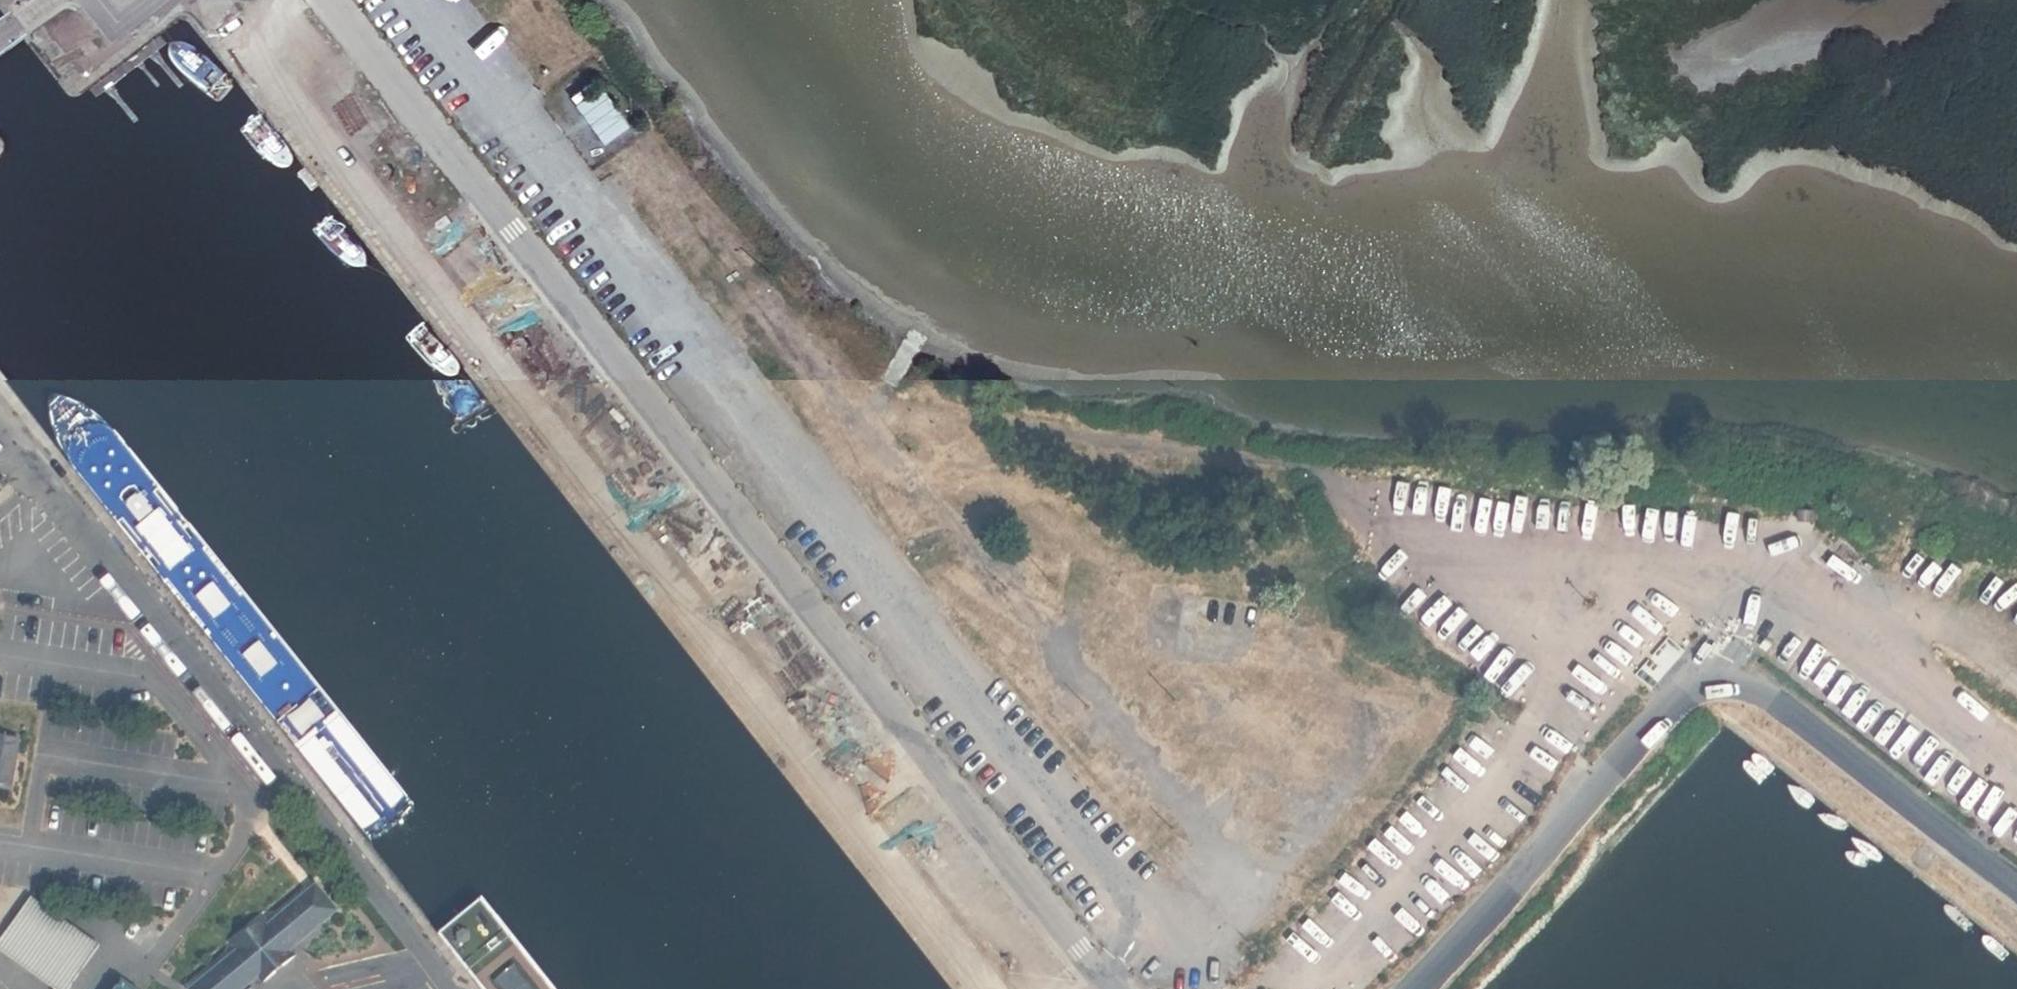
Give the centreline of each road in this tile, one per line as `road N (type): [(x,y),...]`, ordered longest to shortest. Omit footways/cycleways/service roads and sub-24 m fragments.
road 1 (unclassified): [(332,0),(1113,988)]
road 2 (unclassified): [(2016,881),(1807,724),(1747,685),(1718,679),(1700,685),(1413,988)]

